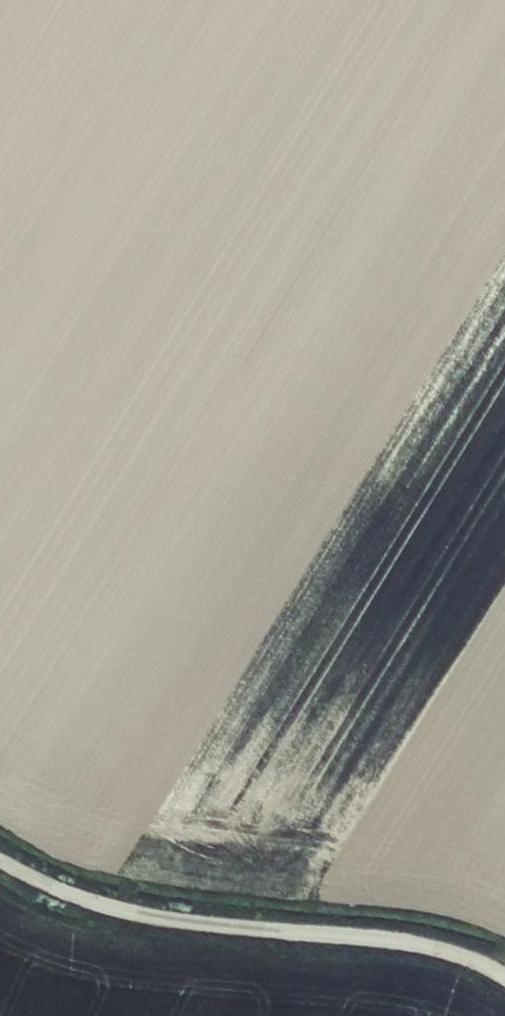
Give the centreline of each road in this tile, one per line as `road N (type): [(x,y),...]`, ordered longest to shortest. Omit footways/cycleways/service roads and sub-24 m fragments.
road 1 (unclassified): [(0,859),(112,907),(424,943),(504,973)]

